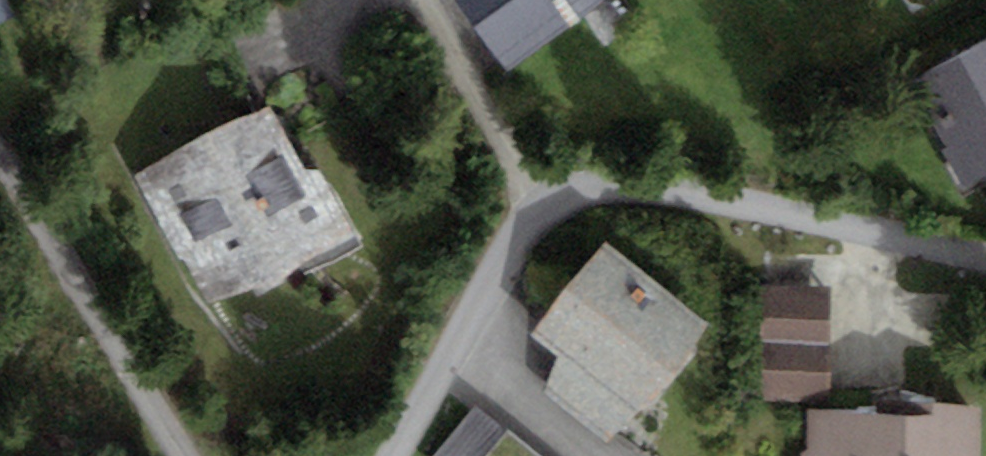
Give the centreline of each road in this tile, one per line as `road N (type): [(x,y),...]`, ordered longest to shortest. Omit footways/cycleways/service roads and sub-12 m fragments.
road 1 (residential): [(985,268),(666,192),(594,185),(548,202),(519,235),(389,455)]
road 2 (residential): [(184,455),(0,202)]

